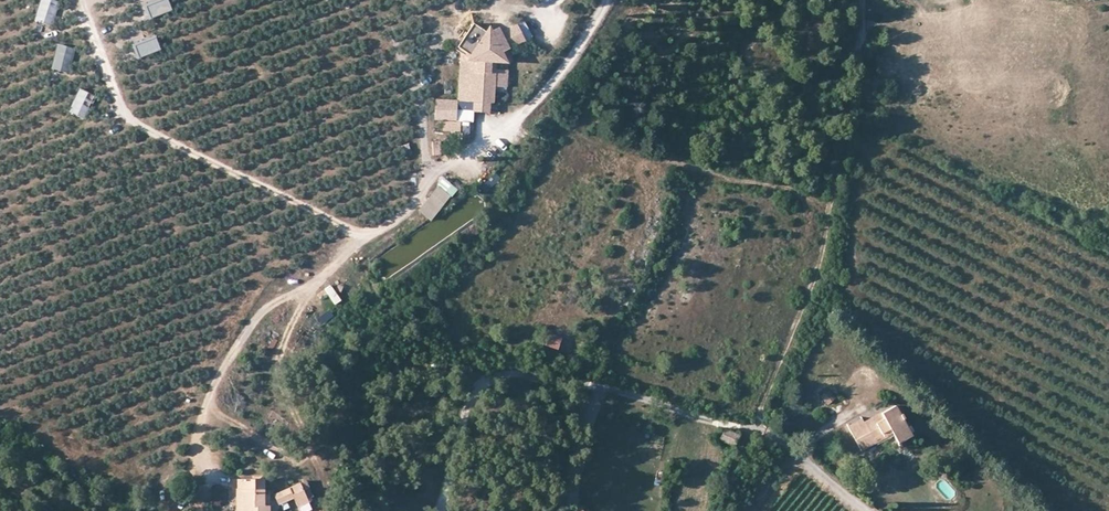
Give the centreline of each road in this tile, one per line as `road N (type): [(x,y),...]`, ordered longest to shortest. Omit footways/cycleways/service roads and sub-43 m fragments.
road 1 (track): [(450,473),(465,408),(481,385),(509,375),(643,398),(725,425),(756,425),(820,258),(862,0)]
road 2 (track): [(604,0),(562,71),(530,106),(493,140),(430,176),(397,220),(361,232),(132,122),(80,0)]

